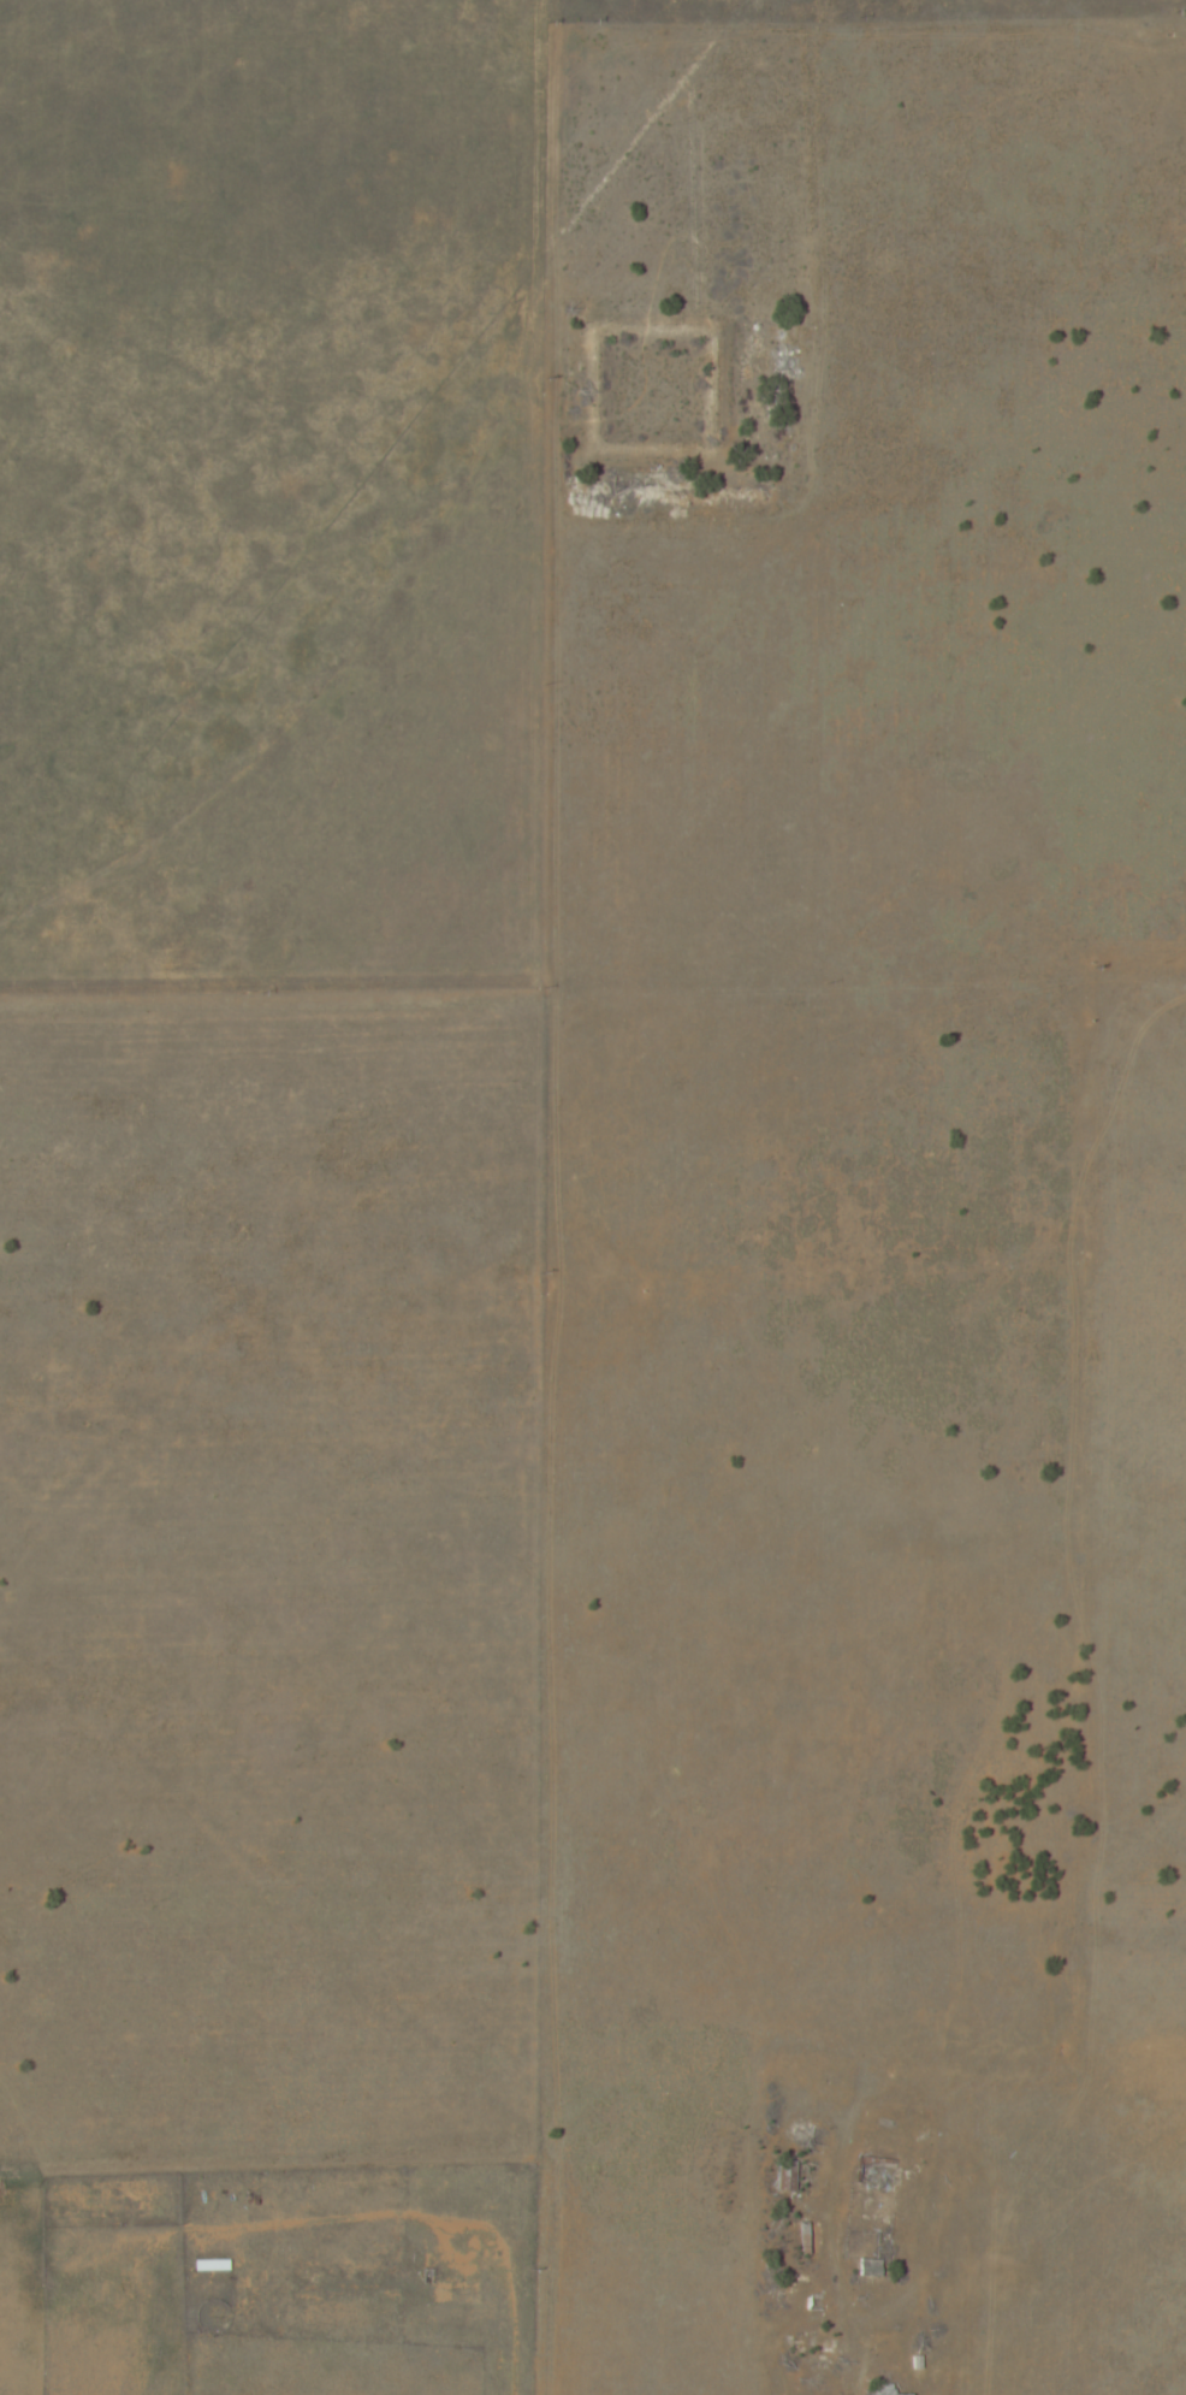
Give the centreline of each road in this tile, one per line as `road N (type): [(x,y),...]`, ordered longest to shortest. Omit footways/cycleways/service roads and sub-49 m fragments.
road 1 (residential): [(860,2394),(831,2228)]

